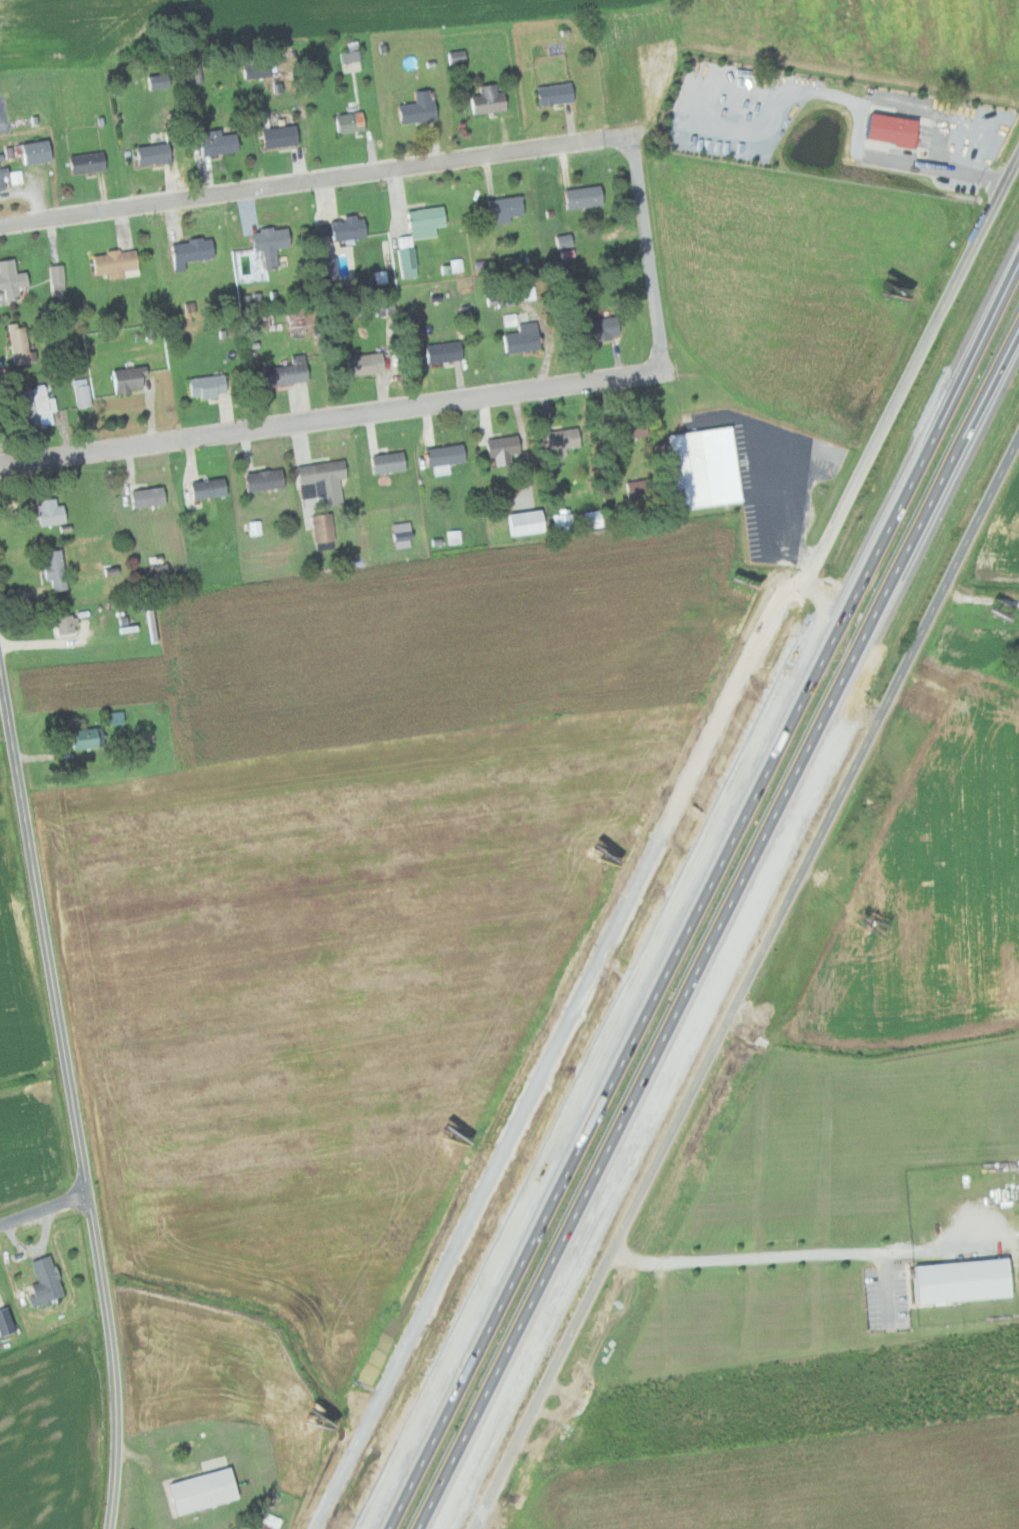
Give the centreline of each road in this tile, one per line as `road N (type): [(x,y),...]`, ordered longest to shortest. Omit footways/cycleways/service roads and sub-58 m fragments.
road 1 (tertiary): [(317,1528),(753,655),(830,537),(1018,160)]
road 2 (motorway): [(1018,256),(383,1528)]
road 3 (motorway): [(429,1528),(796,776),(1018,347)]
road 4 (residential): [(470,1528),(1018,453)]
road 5 (residential): [(0,462),(659,371)]
road 6 (residential): [(629,135),(0,225)]
road 7 (residential): [(88,1193),(0,664)]
road 8 (residential): [(111,1528),(117,1386),(88,1193)]
road 9 (residential): [(659,371),(629,135)]

